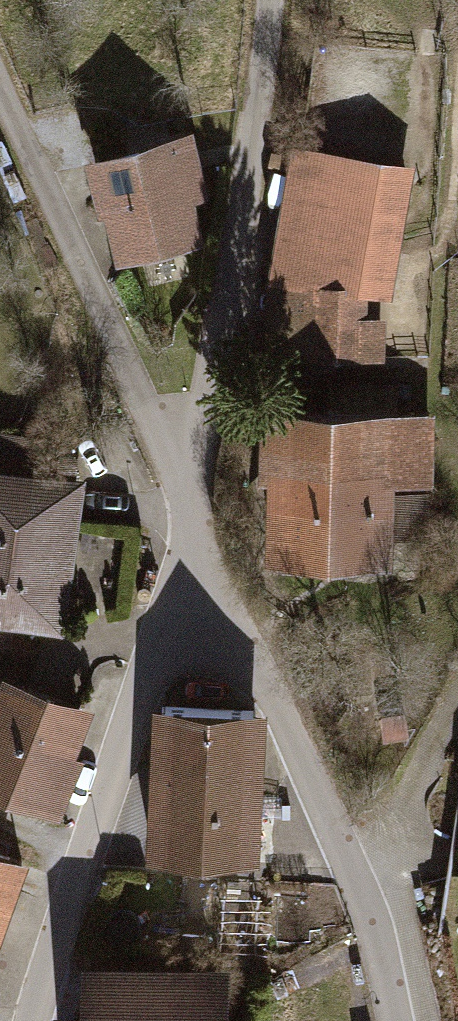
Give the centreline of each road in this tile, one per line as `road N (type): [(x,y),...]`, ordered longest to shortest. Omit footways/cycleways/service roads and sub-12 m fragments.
road 1 (residential): [(192,530),(274,0)]
road 2 (residential): [(392,1020),(372,907),(192,530)]
road 3 (residential): [(192,530),(39,1020)]
road 4 (residential): [(0,88),(192,530)]

